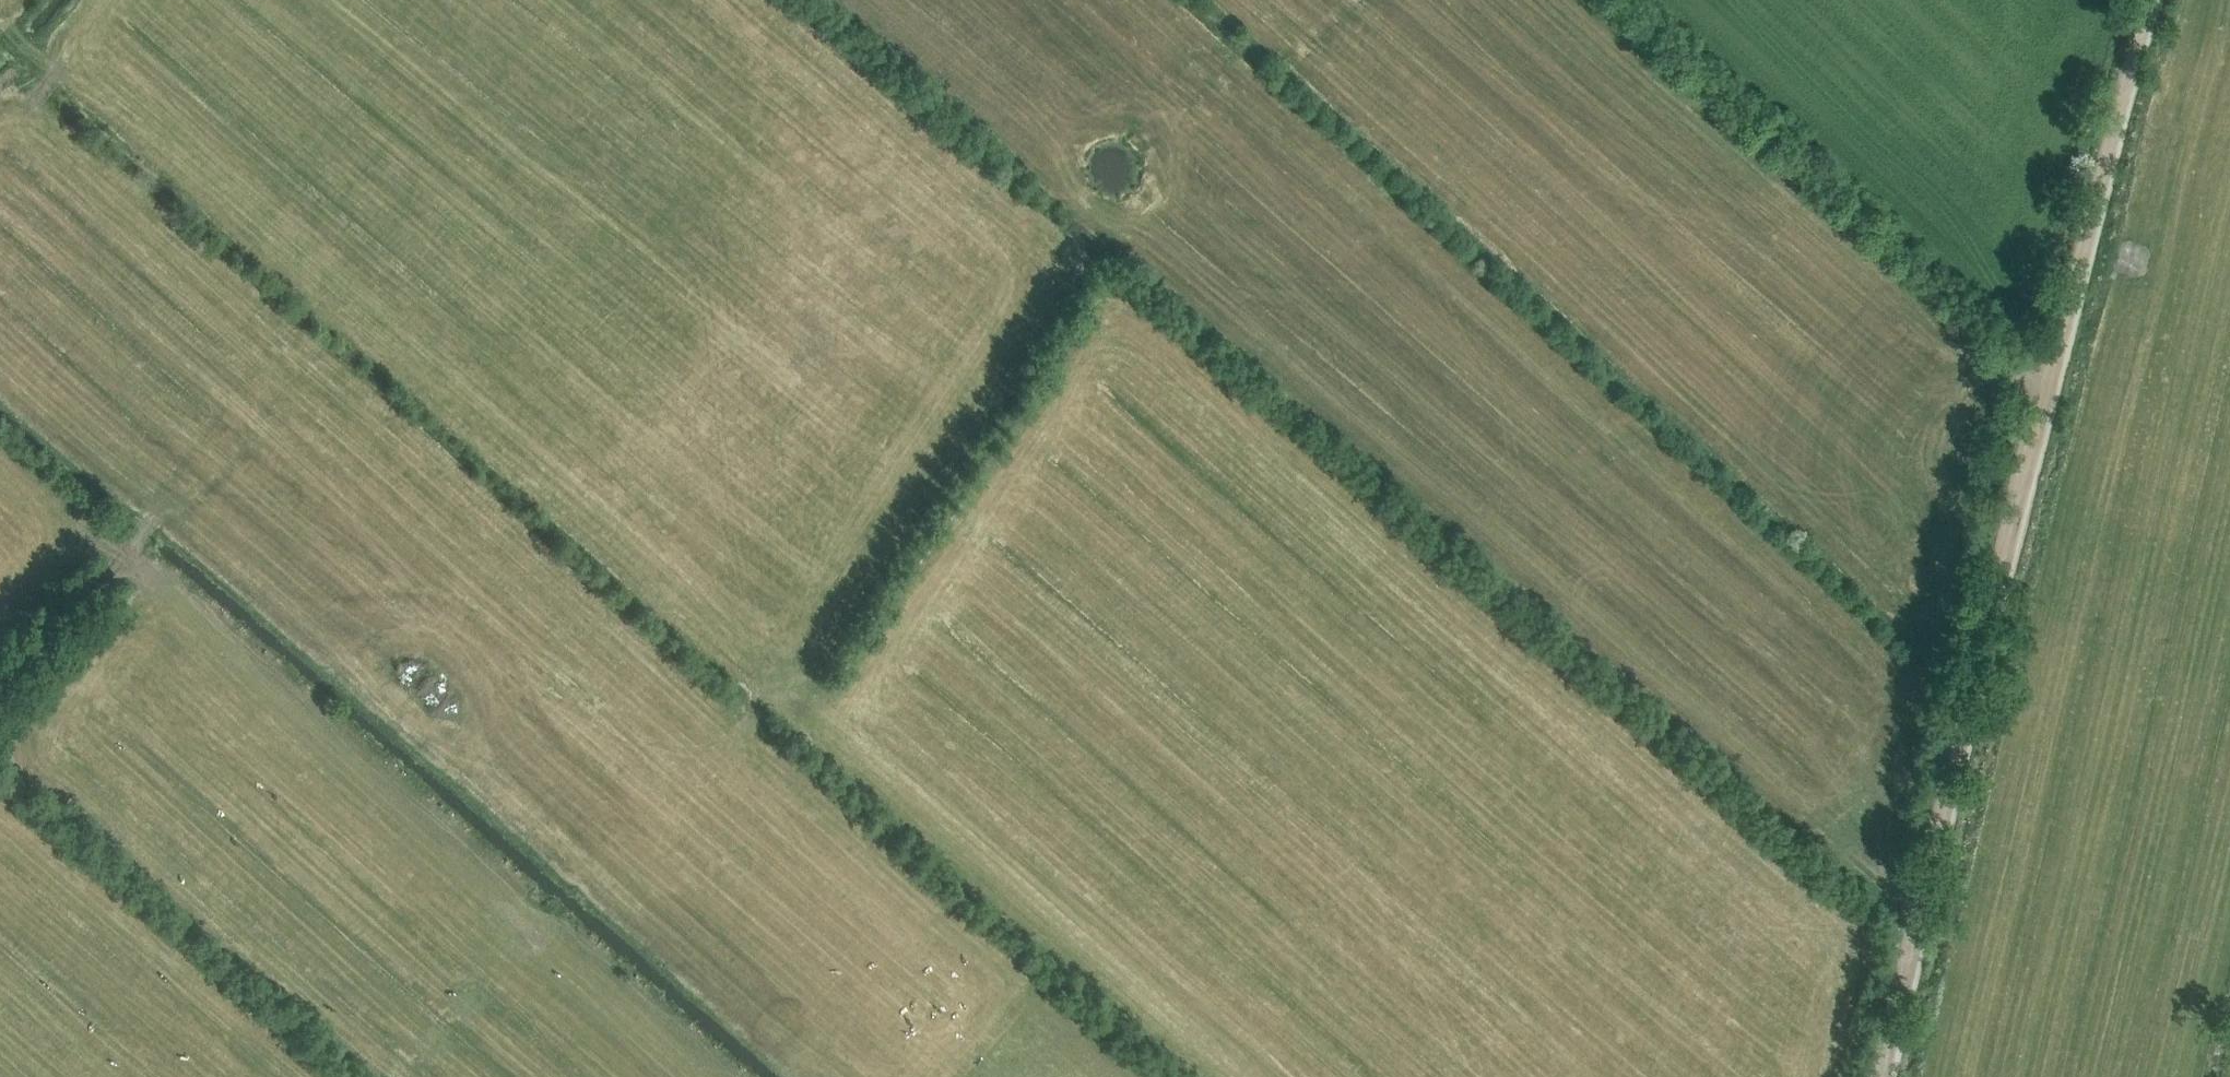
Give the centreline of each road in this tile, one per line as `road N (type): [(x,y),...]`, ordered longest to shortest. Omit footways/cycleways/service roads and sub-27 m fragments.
road 1 (track): [(2148,0),(2015,505),(1884,1076)]

